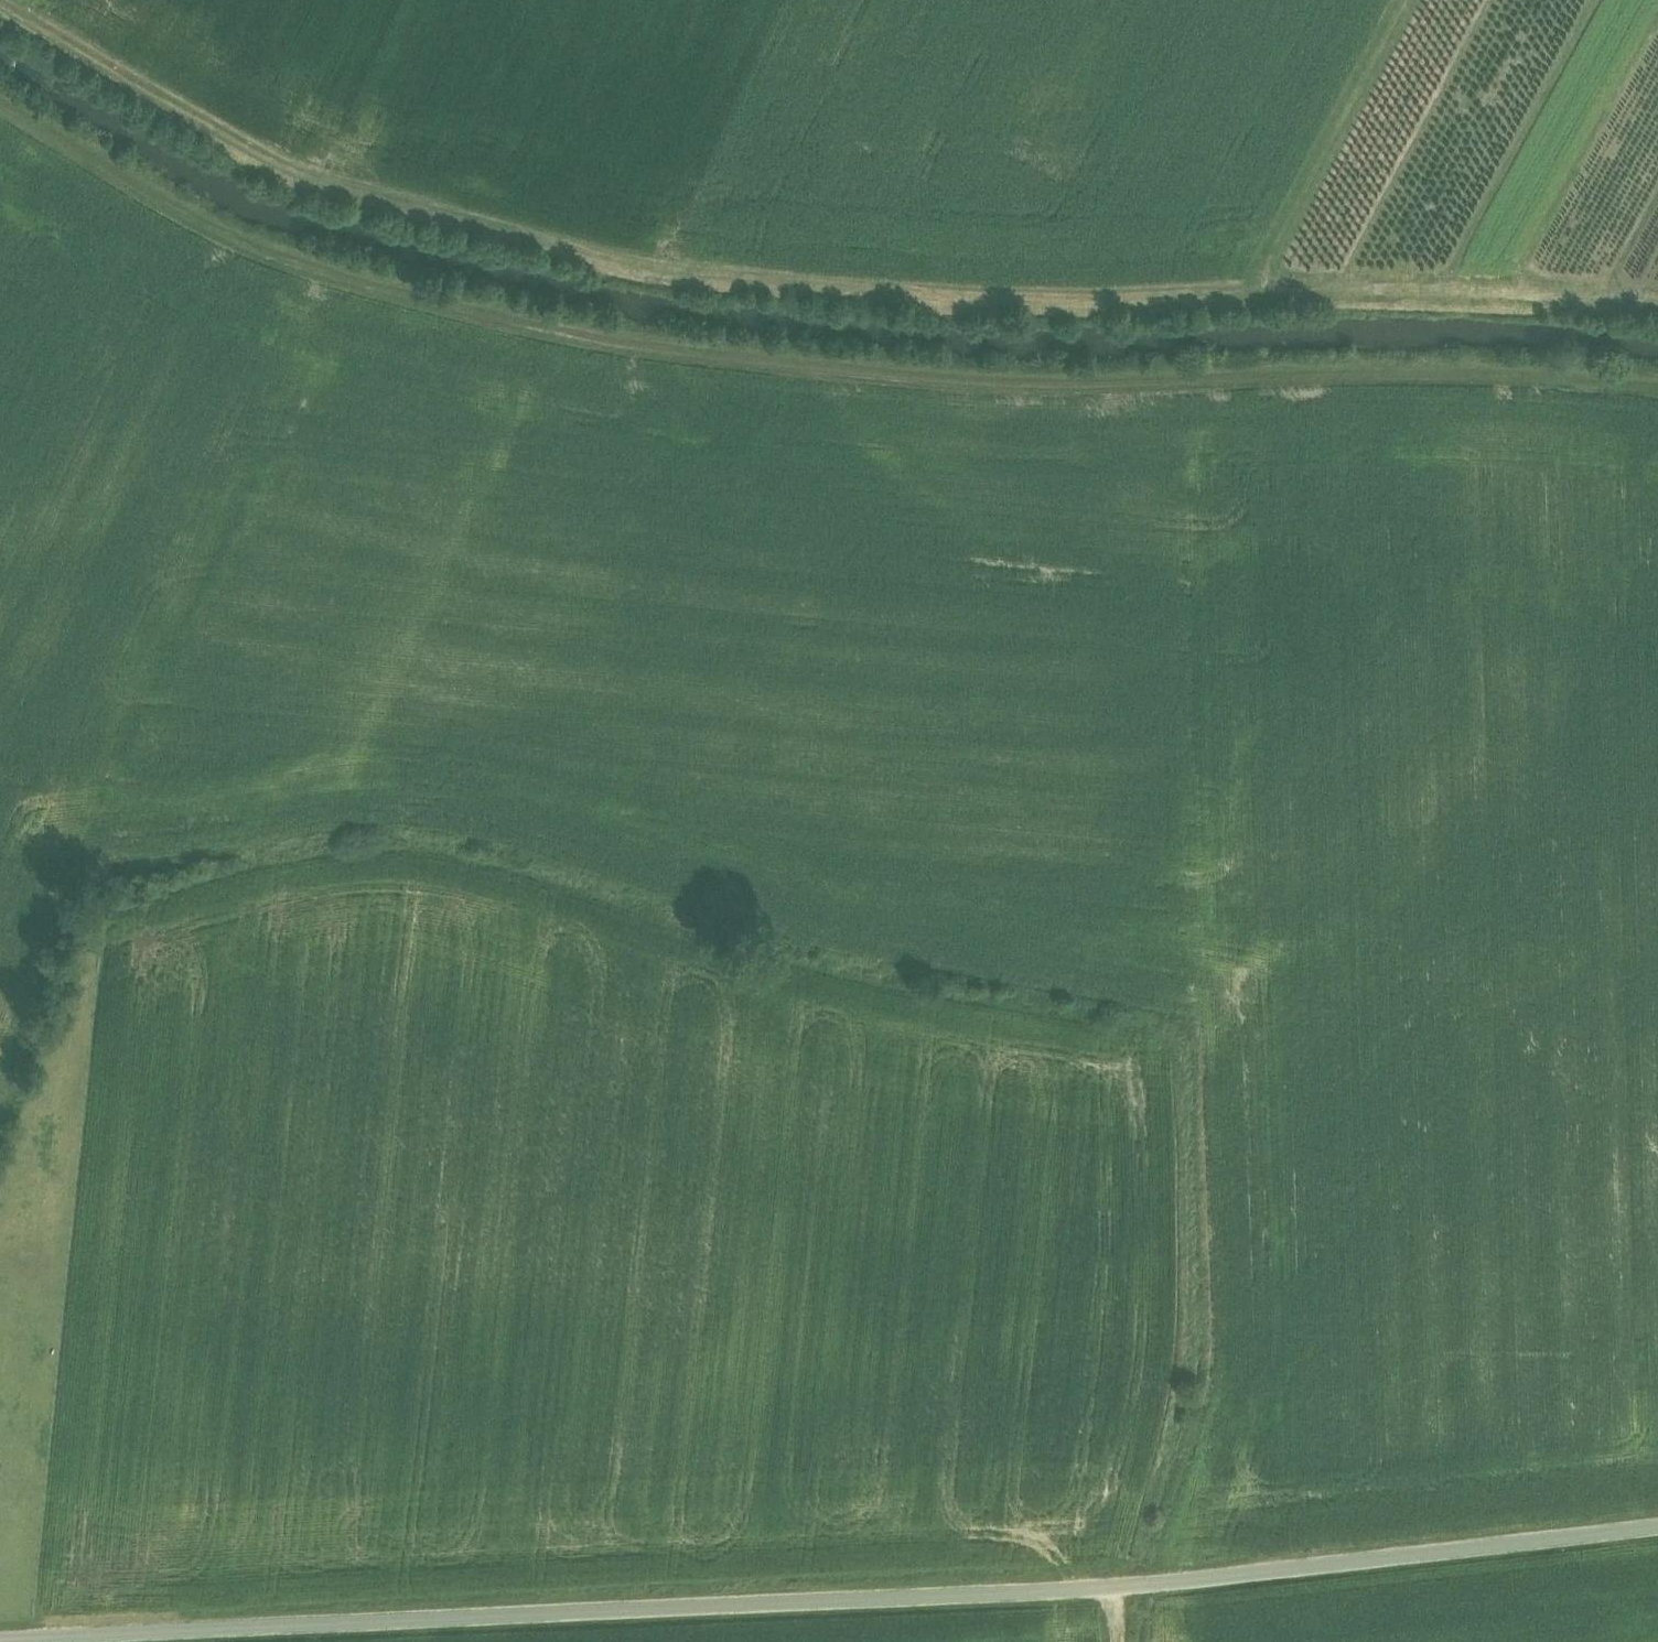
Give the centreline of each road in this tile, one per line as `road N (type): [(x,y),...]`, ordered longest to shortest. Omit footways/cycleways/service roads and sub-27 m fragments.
road 1 (unclassified): [(0,1641),(1115,1588),(1657,1527)]
road 2 (track): [(0,41),(223,178),(461,259),(926,320),(1278,299)]
road 3 (track): [(1657,316),(1348,310),(1278,299)]

